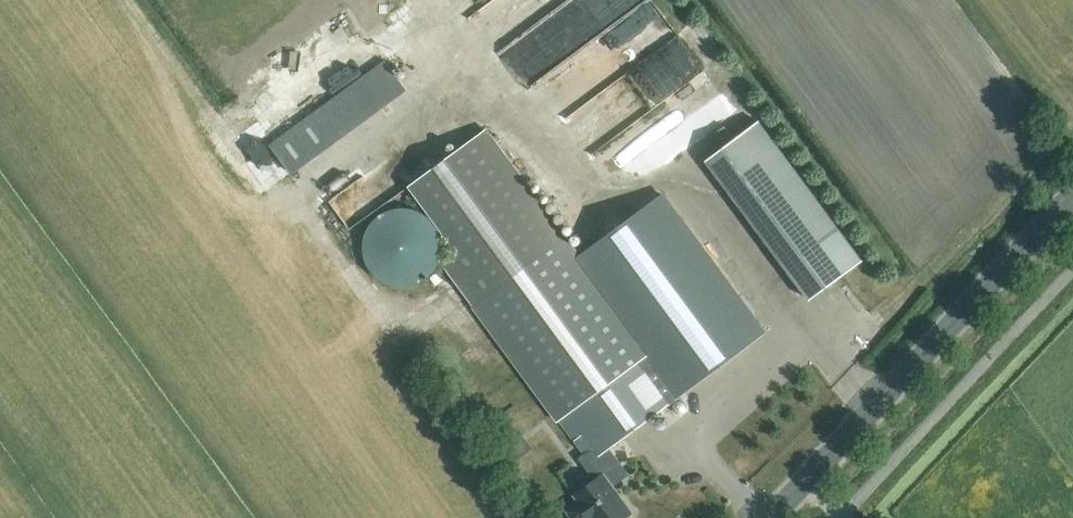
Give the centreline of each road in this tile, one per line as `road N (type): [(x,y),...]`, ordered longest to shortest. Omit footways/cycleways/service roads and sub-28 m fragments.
road 1 (tertiary): [(772,517),(1072,194)]

